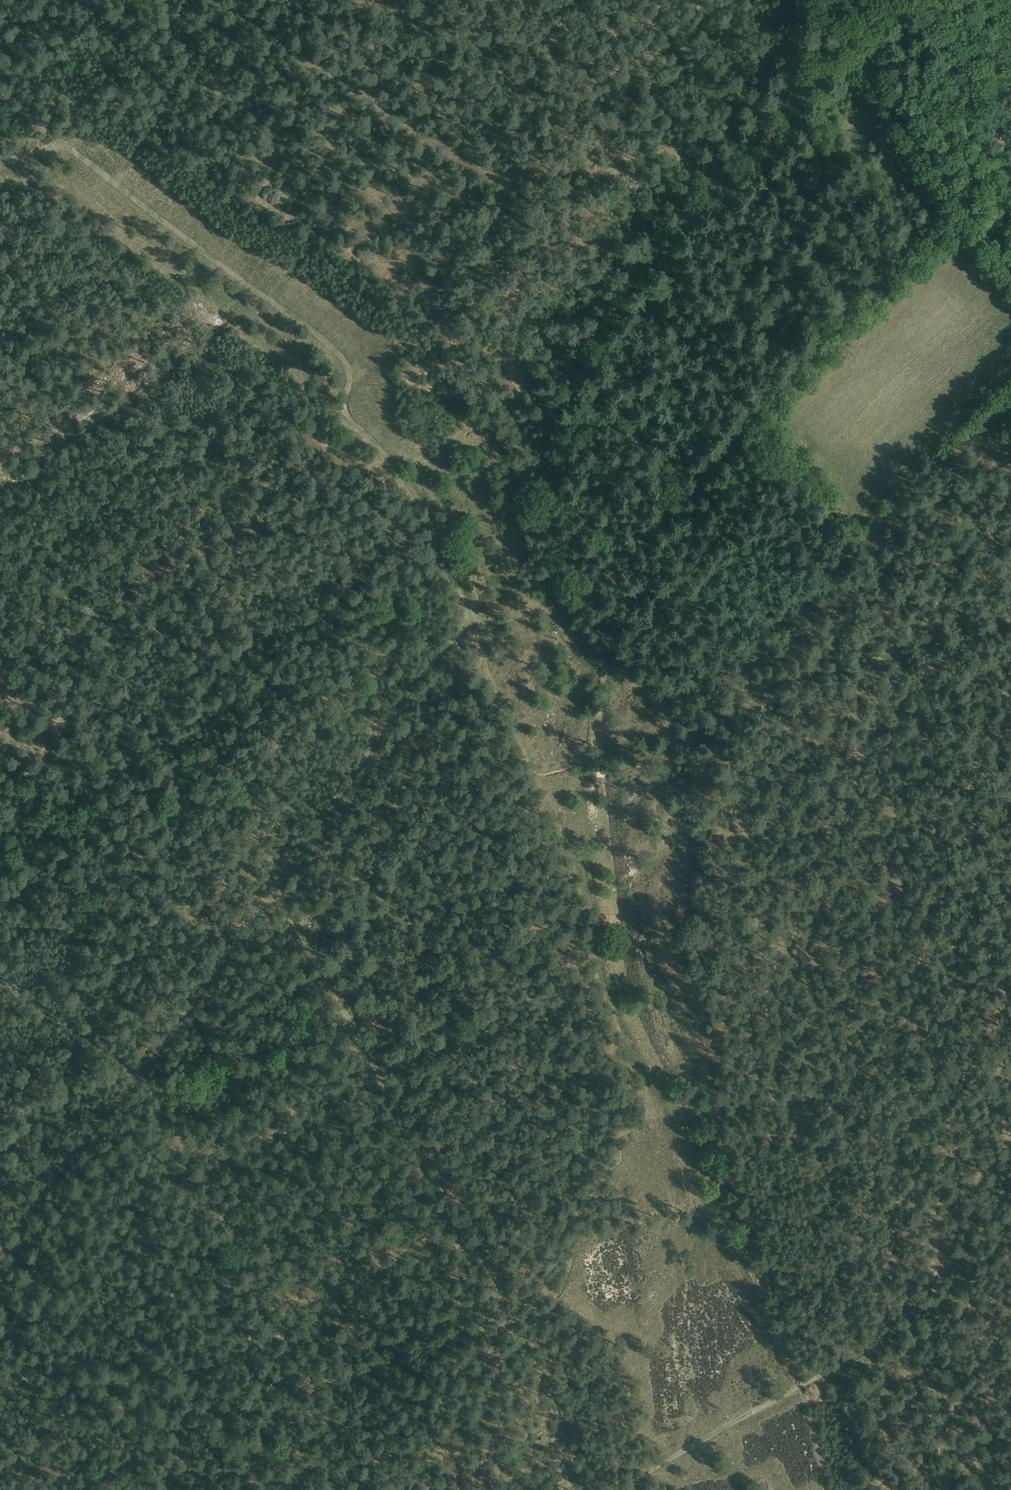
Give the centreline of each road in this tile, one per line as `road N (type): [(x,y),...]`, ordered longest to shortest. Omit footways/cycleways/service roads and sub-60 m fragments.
road 1 (track): [(0,974),(144,1072)]

